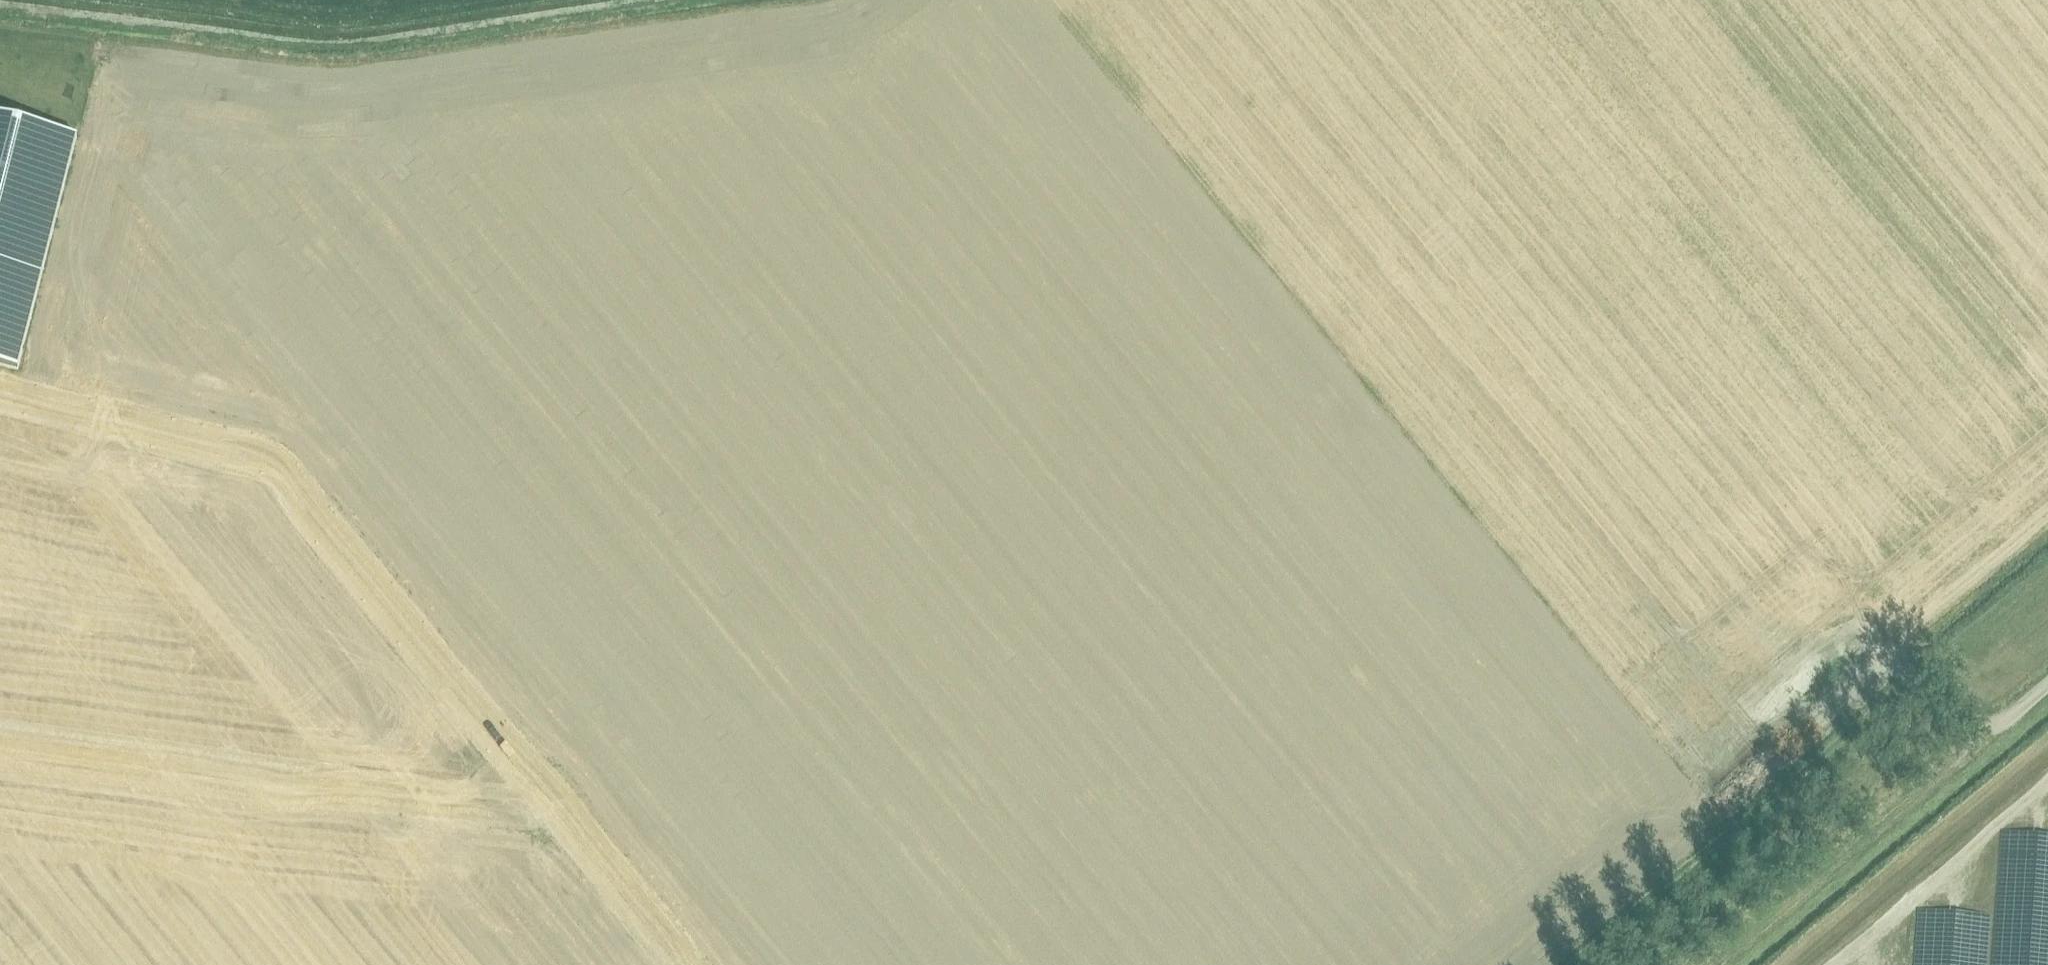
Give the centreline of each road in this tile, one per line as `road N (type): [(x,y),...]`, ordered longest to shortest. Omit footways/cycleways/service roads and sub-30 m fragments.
road 1 (track): [(1906,668),(1982,743),(1718,964)]

